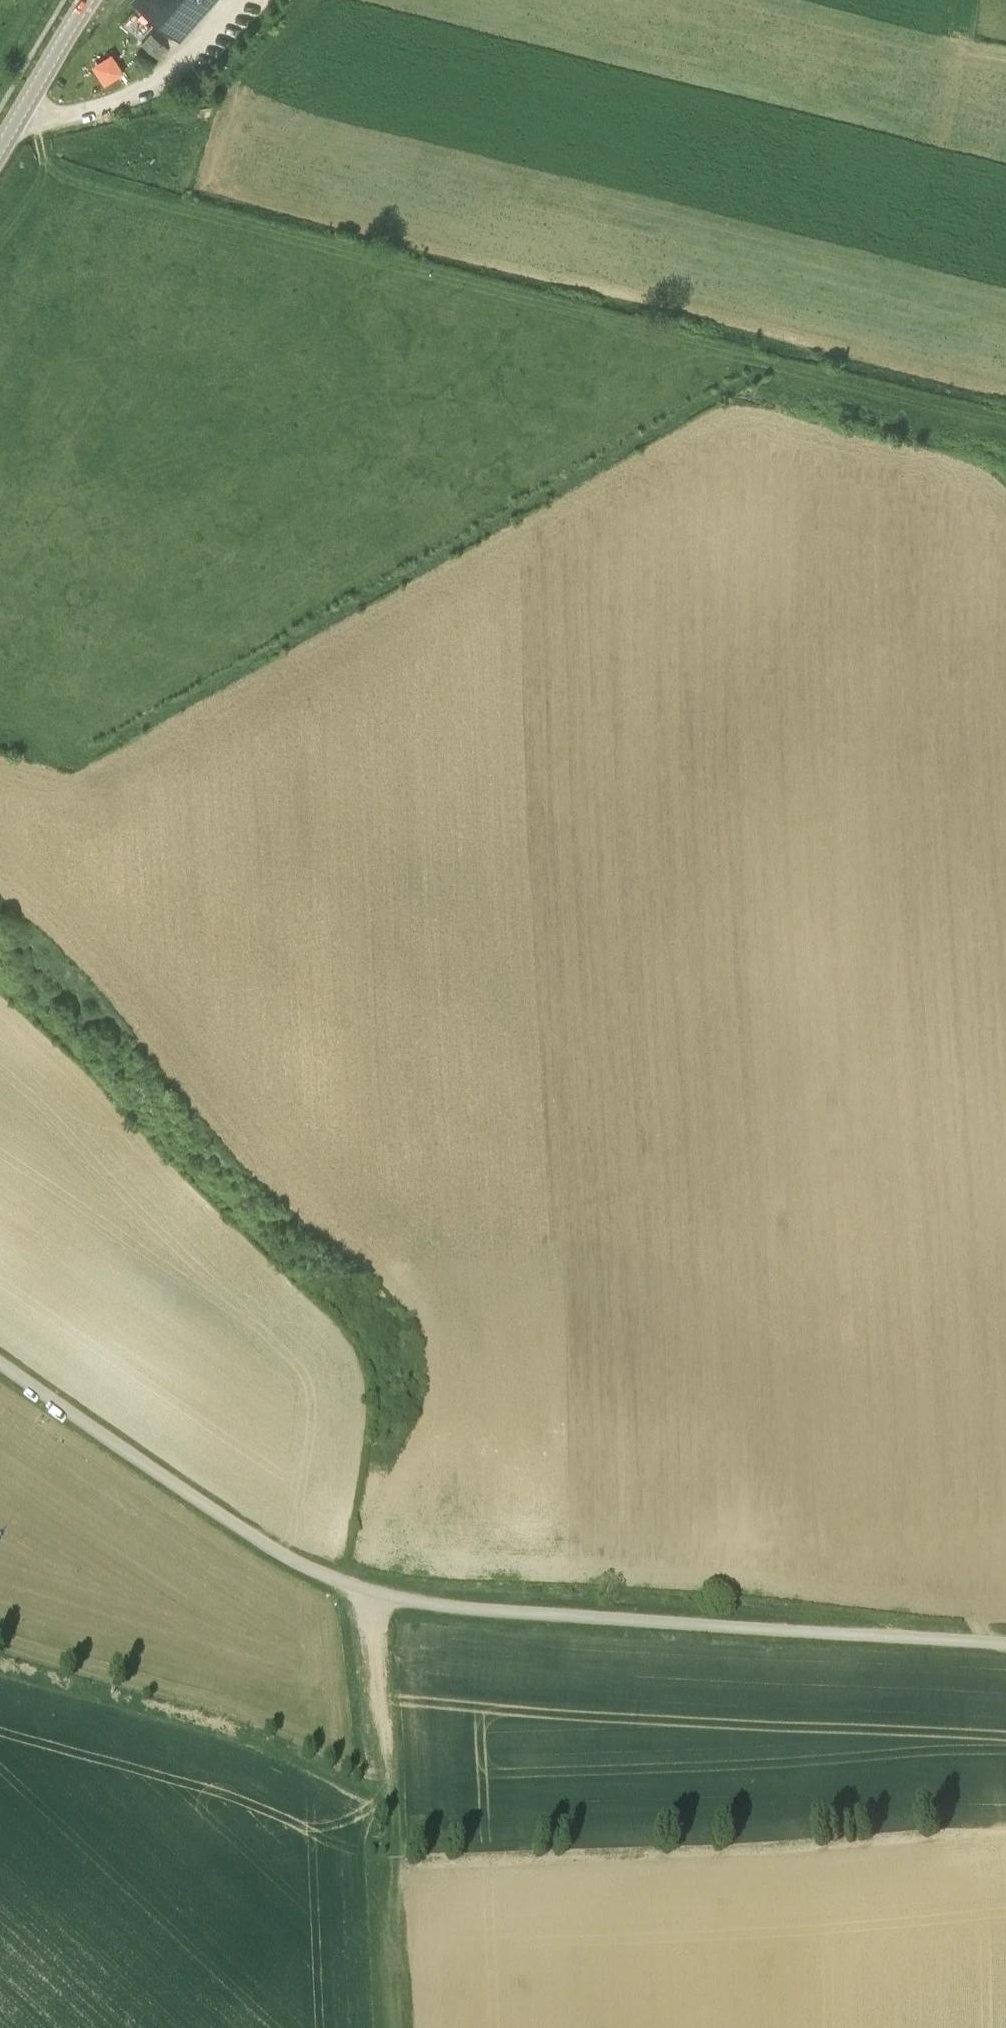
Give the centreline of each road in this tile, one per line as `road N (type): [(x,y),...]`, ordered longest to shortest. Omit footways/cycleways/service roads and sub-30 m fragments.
road 1 (unclassified): [(1005,1644),(498,1611),(380,1592),(272,1548),(0,1363)]
road 2 (tertiary): [(0,148),(87,0)]

